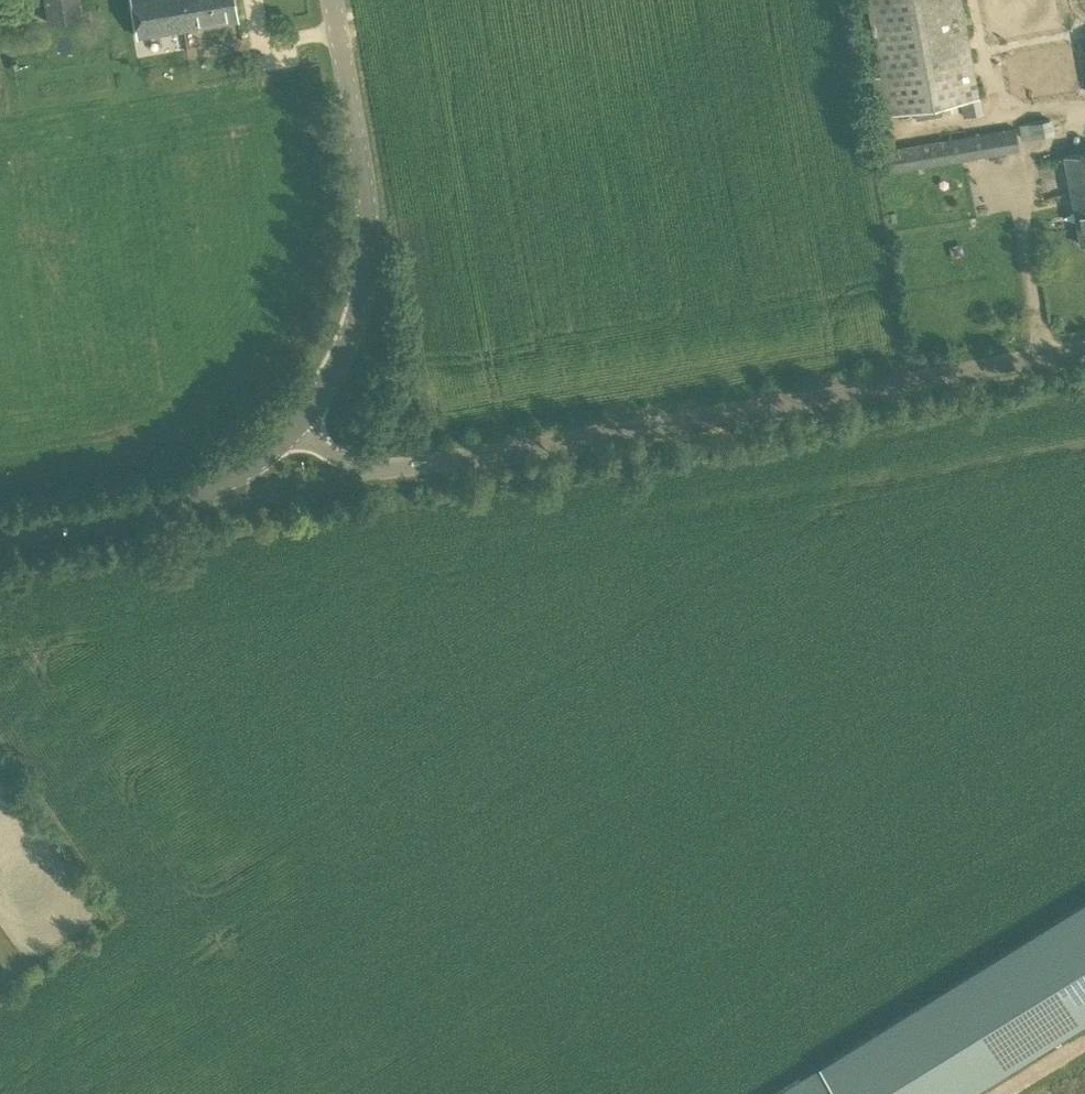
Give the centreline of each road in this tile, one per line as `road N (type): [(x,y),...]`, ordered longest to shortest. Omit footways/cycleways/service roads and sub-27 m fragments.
road 1 (unclassified): [(300,430),(332,459),(375,478),(1084,355)]
road 2 (tertiary): [(300,430),(343,372),(370,297),(375,228),(335,0)]
road 3 (tertiary): [(0,538),(157,508),(226,486),(300,430)]

